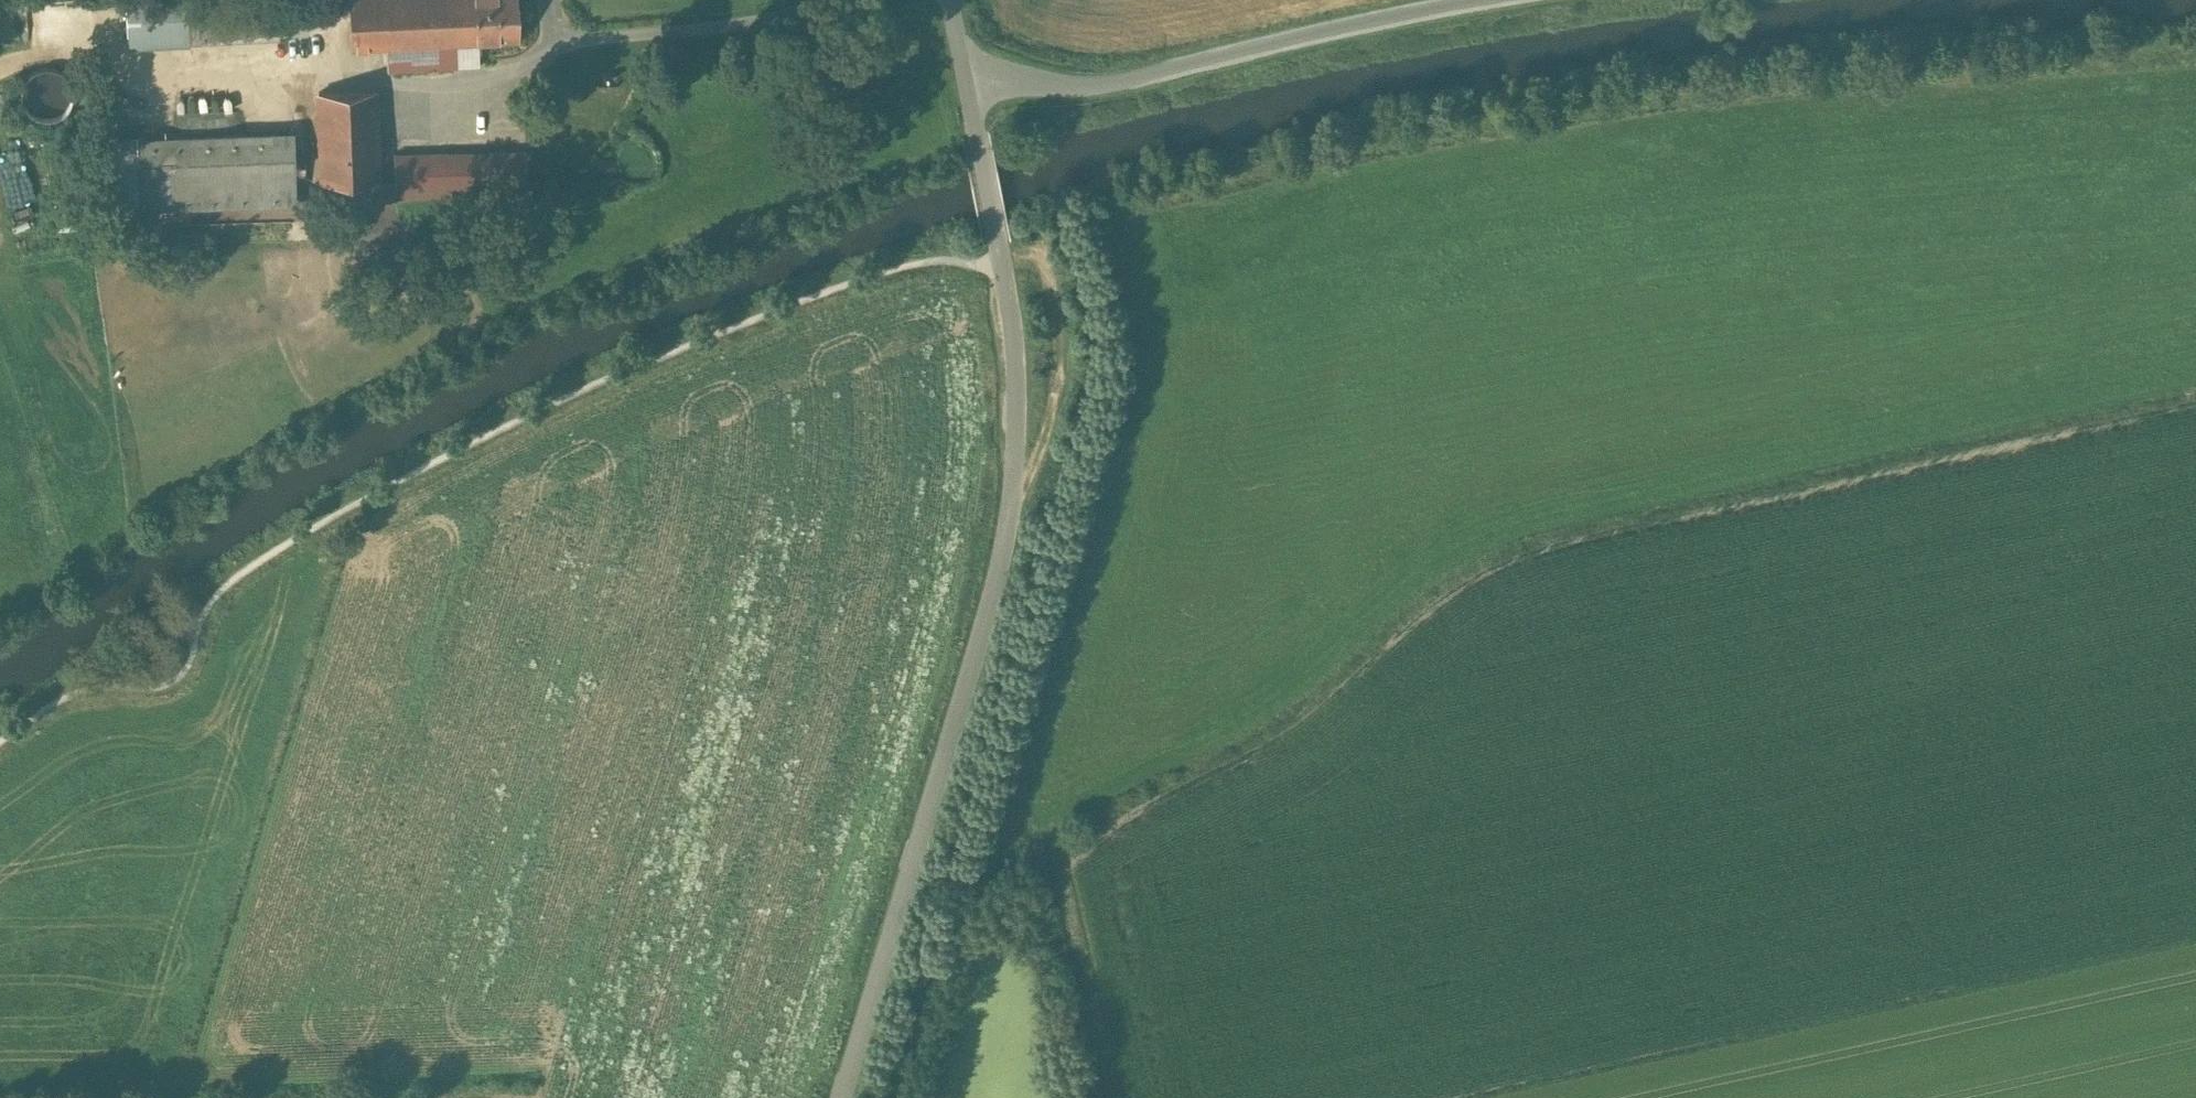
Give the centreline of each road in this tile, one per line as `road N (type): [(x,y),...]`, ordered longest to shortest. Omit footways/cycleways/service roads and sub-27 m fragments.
road 1 (unclassified): [(968,64),(1020,366),(1018,488),(998,590),(846,1097)]
road 2 (unclassified): [(1460,0),(1102,79),(968,64)]

